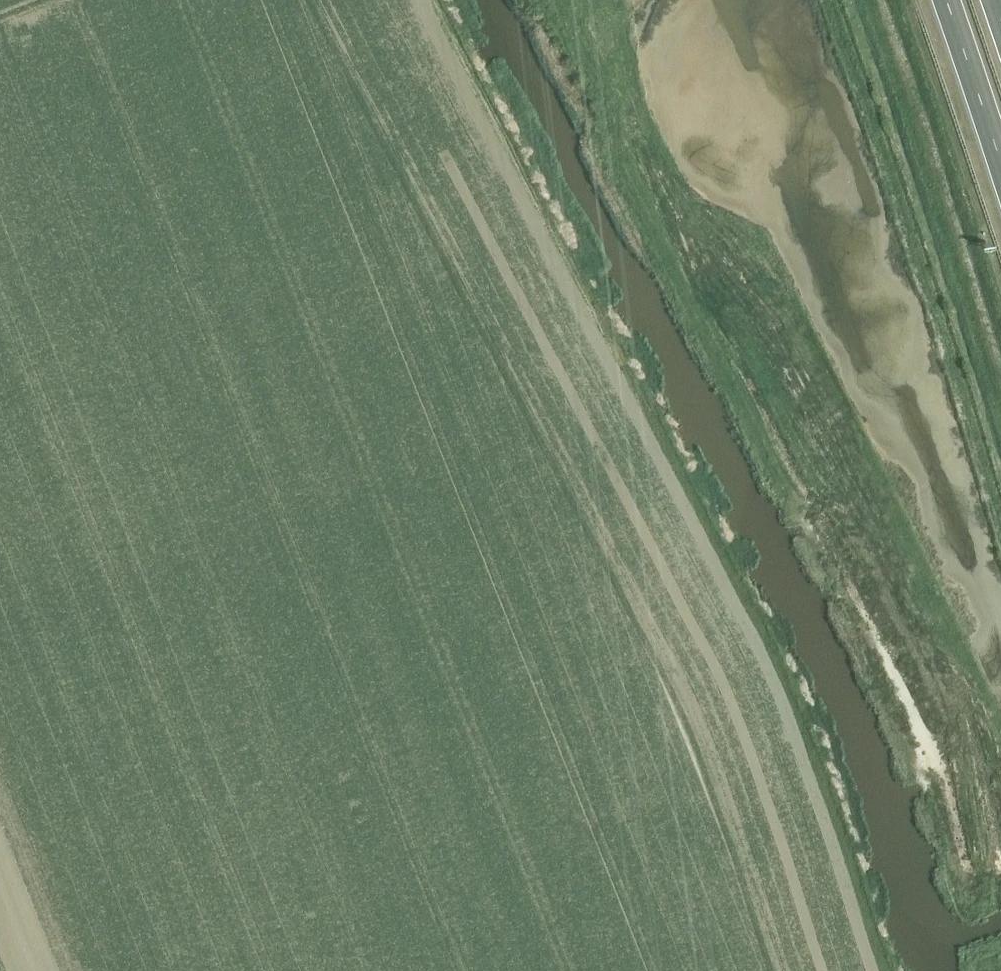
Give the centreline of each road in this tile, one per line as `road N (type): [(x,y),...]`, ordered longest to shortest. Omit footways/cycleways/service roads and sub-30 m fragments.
road 1 (trunk): [(946,0),(1000,156)]

